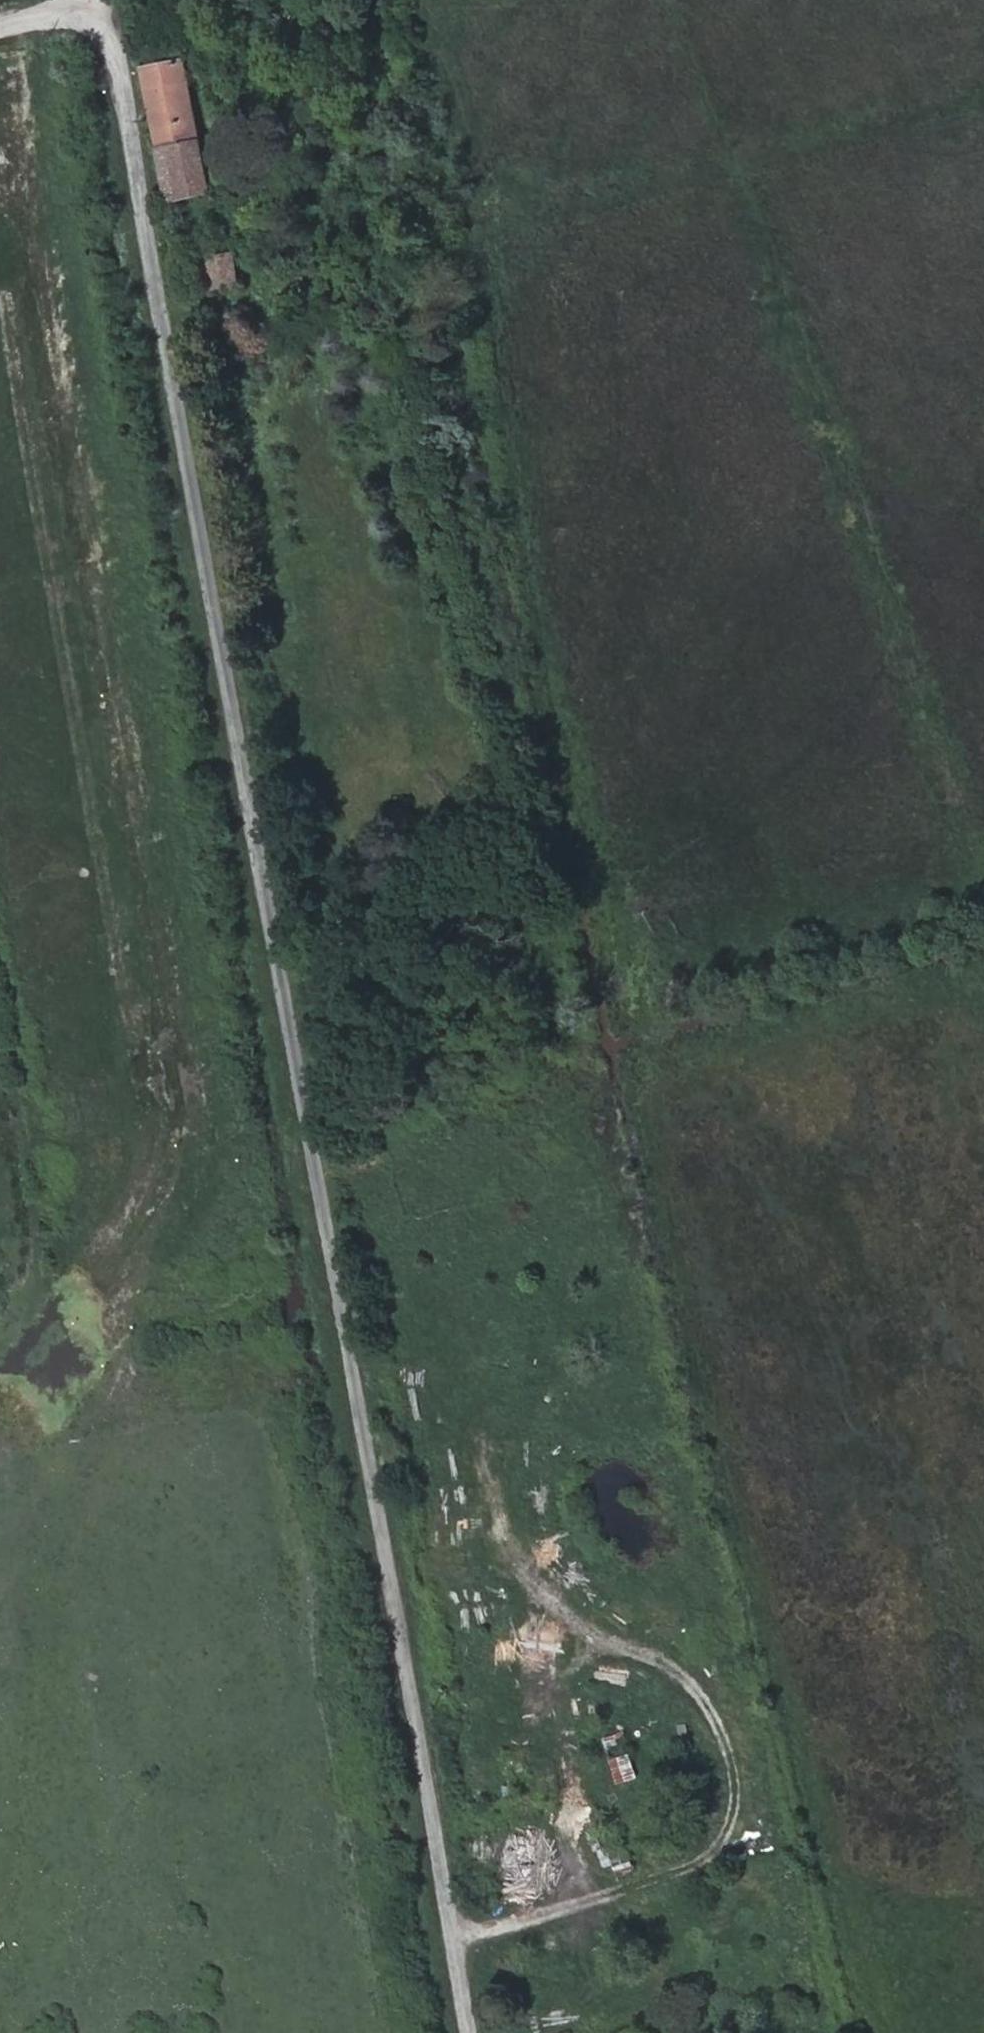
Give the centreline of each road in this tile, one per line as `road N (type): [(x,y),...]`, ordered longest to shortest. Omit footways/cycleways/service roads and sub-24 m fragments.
road 1 (unclassified): [(0,28),(33,18),(109,26),(486,2032)]

